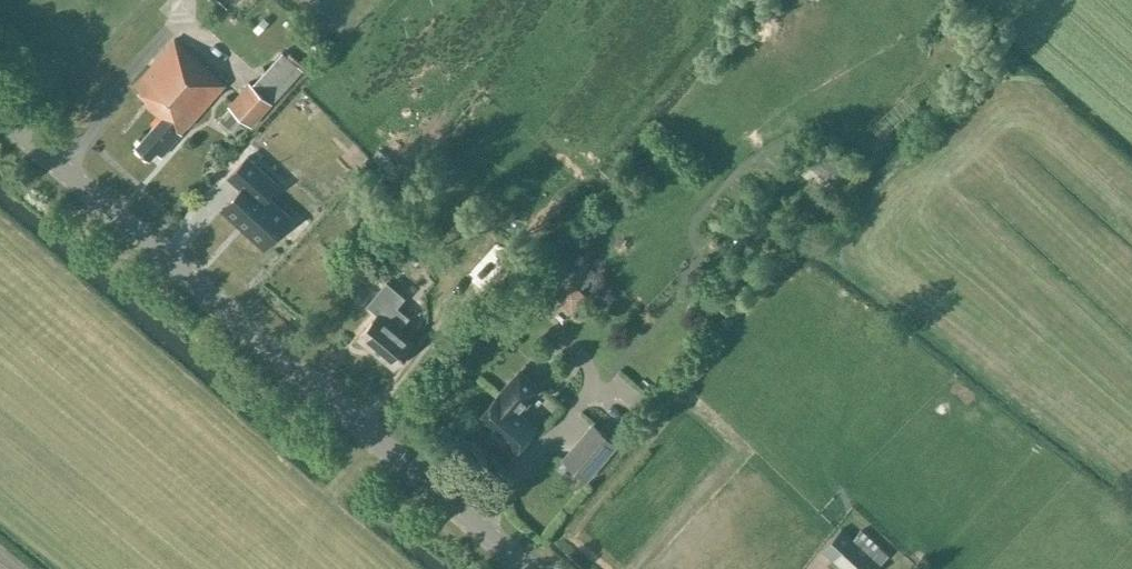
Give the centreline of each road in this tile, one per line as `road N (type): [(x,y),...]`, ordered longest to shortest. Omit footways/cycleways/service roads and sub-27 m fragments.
road 1 (tertiary): [(521,568),(0,117)]

